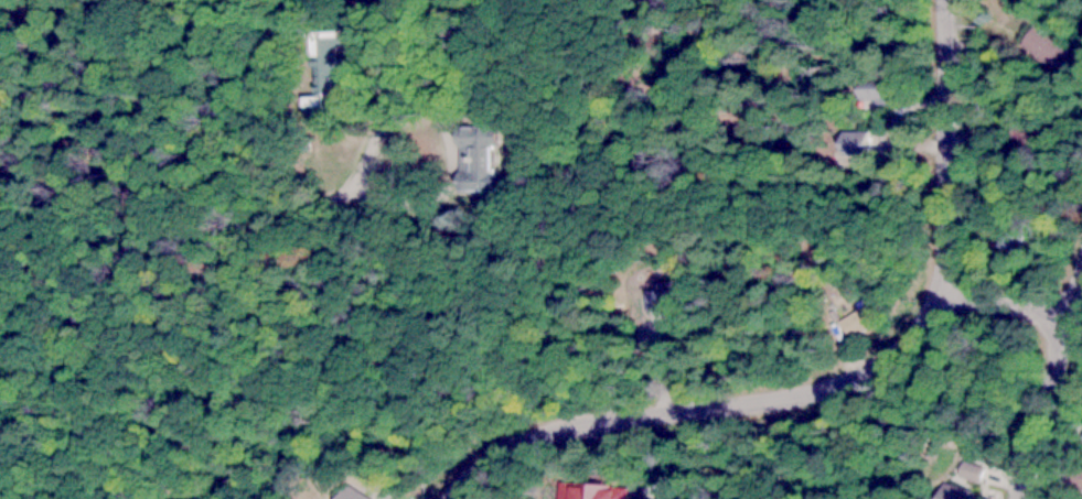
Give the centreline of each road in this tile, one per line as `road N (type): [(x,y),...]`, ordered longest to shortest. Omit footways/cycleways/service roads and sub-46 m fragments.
road 1 (residential): [(448,498),(497,459),(540,441),(826,391),(906,343),(940,288),(947,219),(942,0)]
road 2 (residential): [(1013,498),(1081,256)]
road 3 (residential): [(940,288),(1063,318)]

